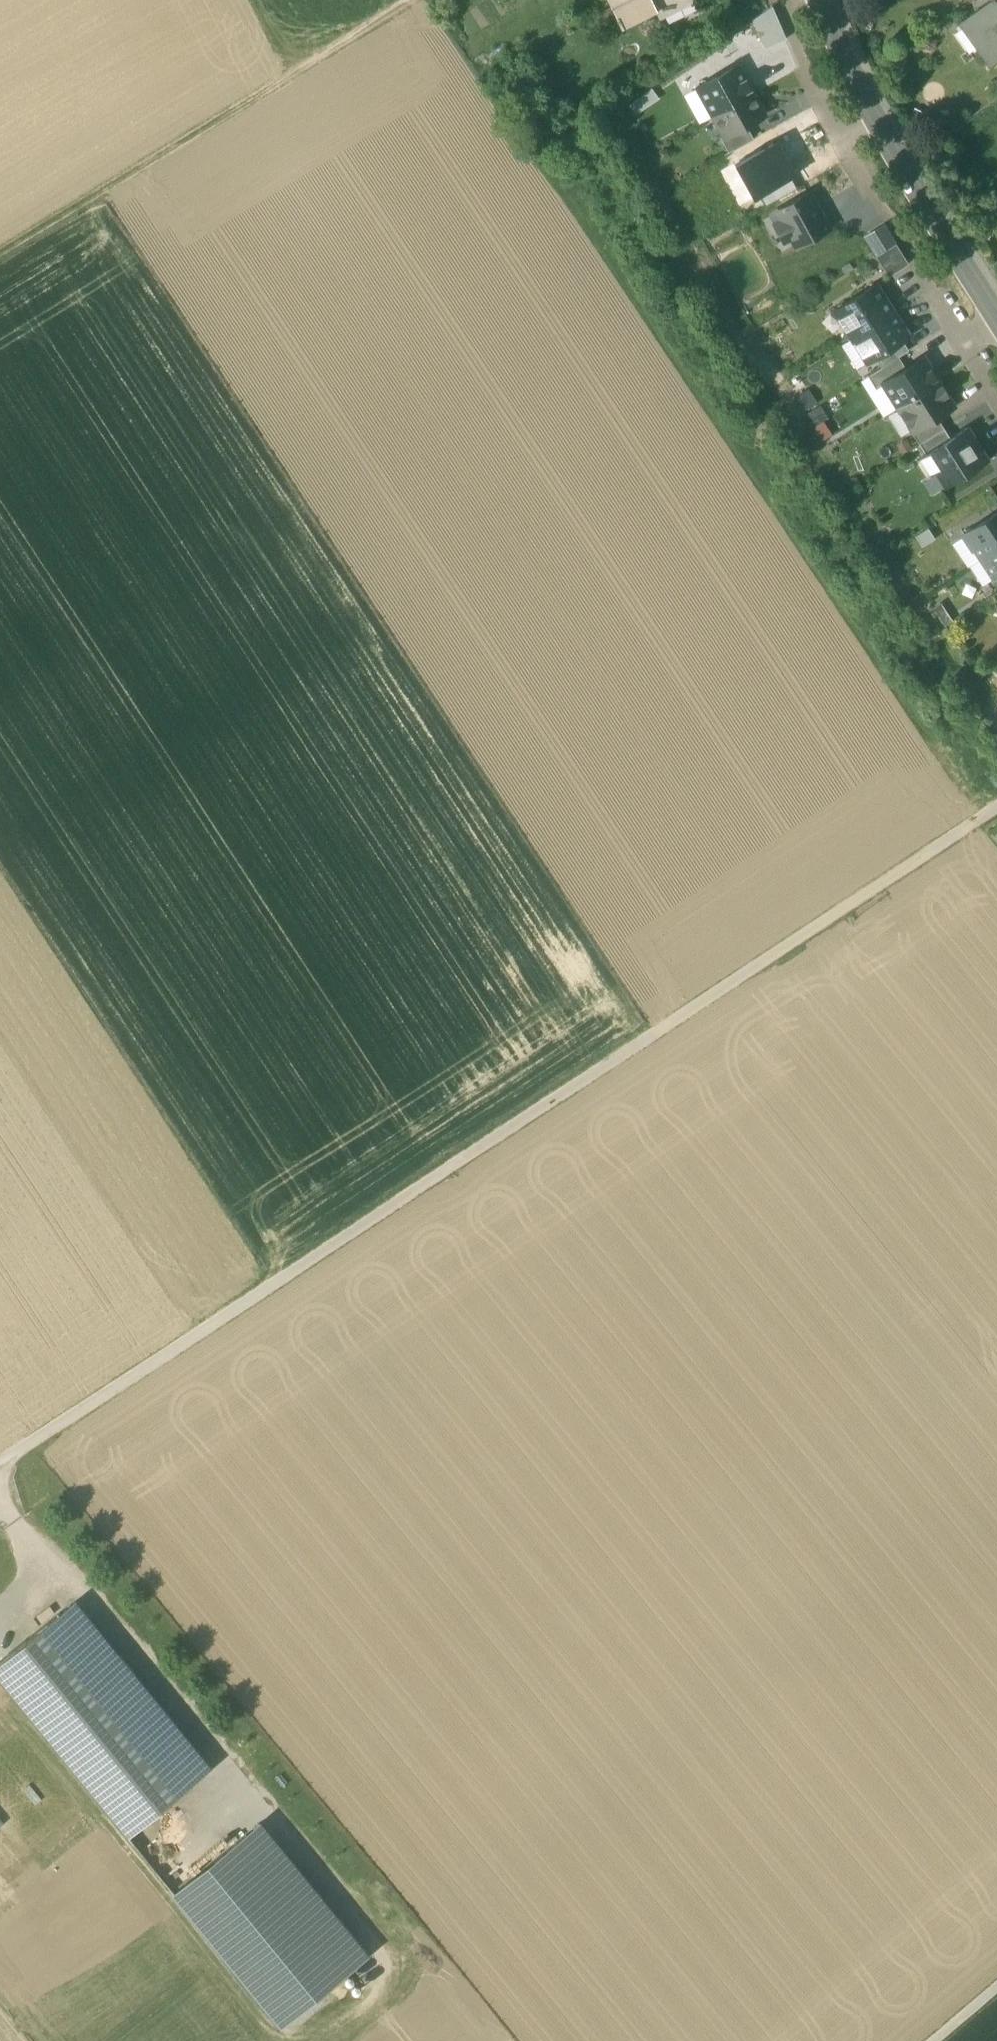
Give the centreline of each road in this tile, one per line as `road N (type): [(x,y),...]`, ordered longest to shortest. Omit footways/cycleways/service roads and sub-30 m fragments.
road 1 (unclassified): [(0,1463),(996,806)]
road 2 (track): [(0,251),(408,0)]
road 3 (tertiary): [(818,0),(866,104),(996,320)]

